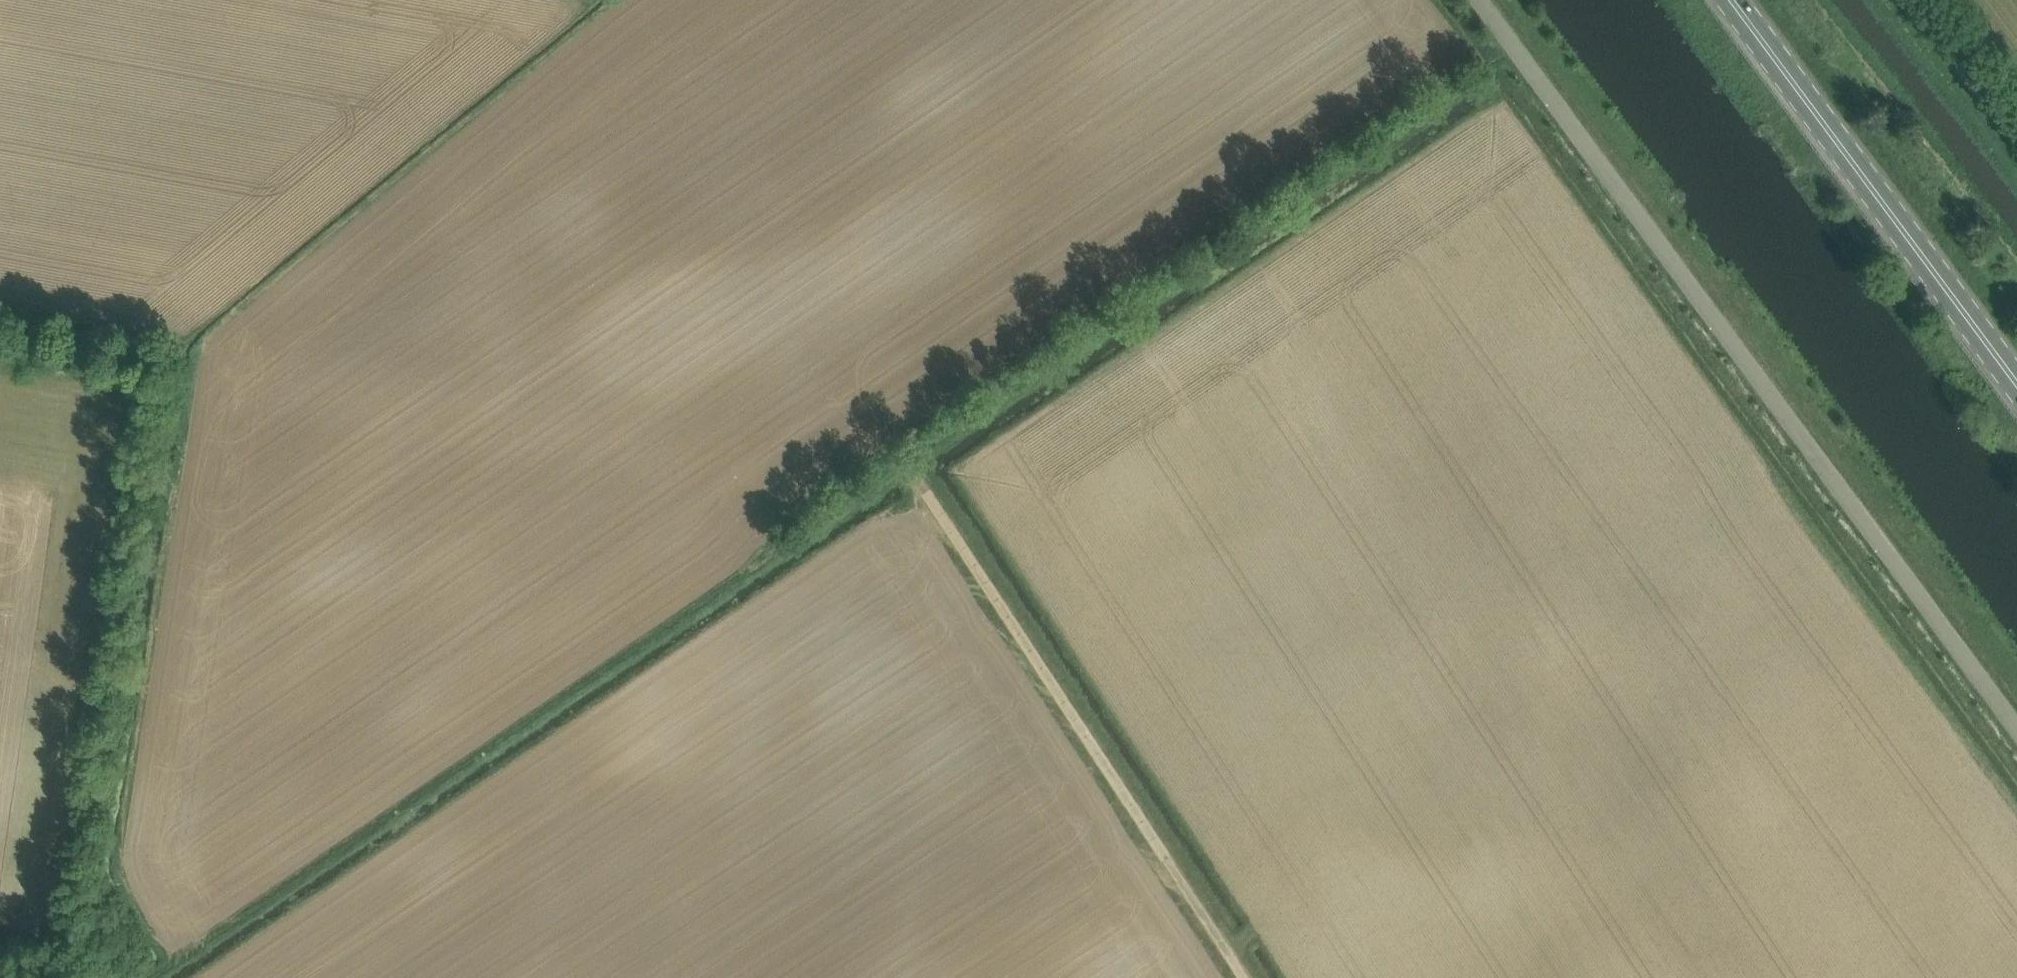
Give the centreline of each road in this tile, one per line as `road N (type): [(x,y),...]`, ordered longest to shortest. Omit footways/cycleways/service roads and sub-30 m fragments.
road 1 (unclassified): [(2016,737),(1468,0)]
road 2 (primary): [(2016,394),(1721,0)]
road 3 (unclassified): [(2016,151),(1898,0)]

